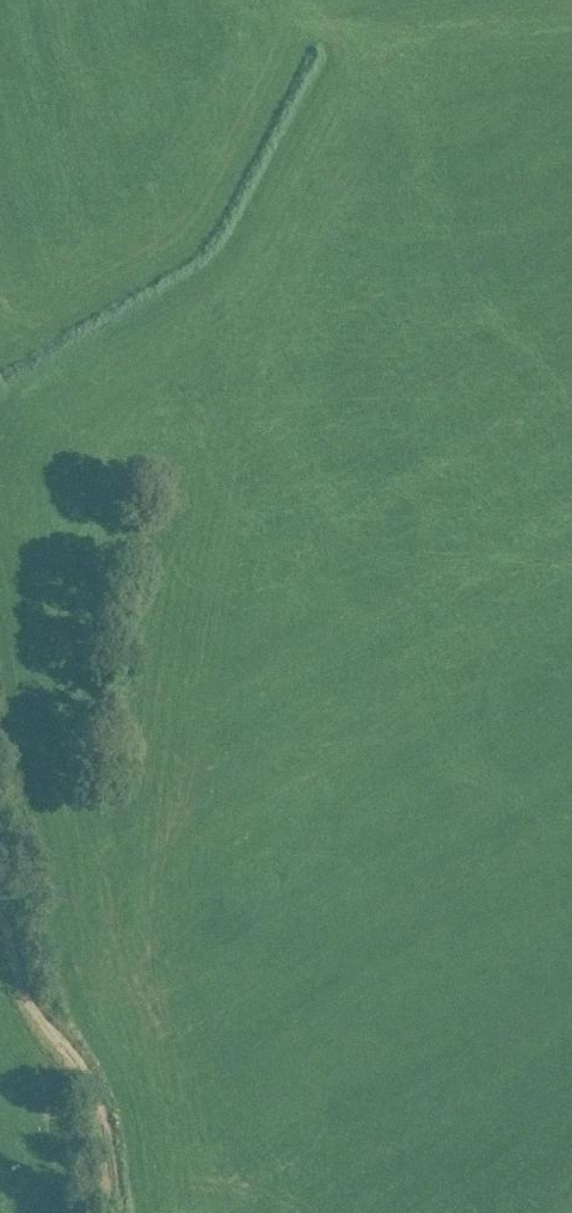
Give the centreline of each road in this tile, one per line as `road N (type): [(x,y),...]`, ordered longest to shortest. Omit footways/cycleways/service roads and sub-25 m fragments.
road 1 (track): [(117,1212),(95,1093),(24,998),(0,890)]

